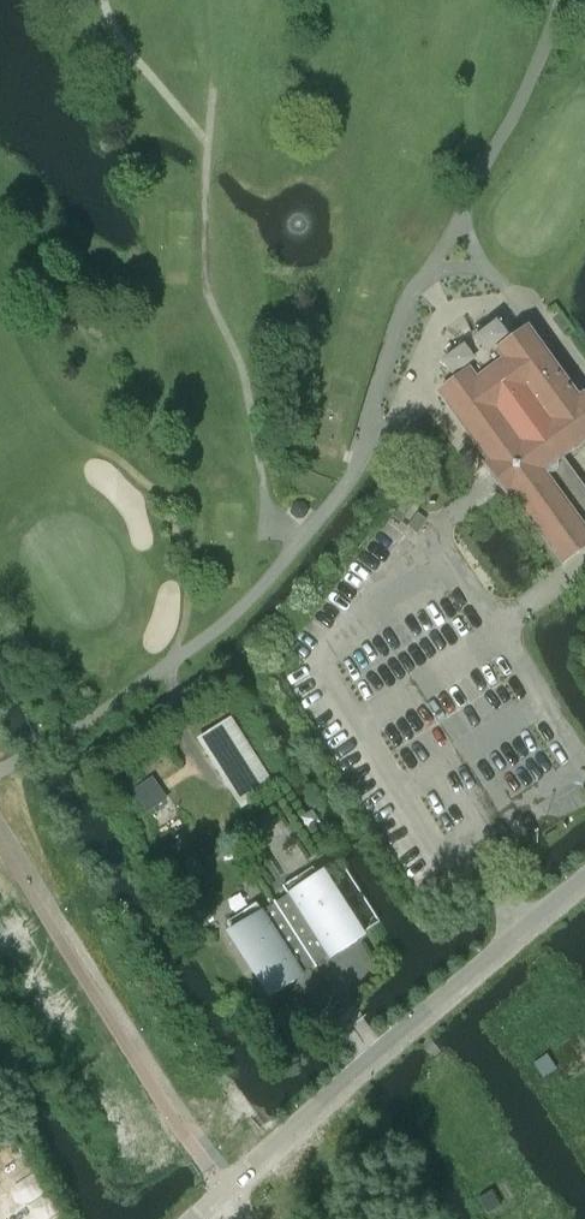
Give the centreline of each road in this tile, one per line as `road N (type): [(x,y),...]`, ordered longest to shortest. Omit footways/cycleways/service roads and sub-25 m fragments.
road 1 (unclassified): [(191,1218),(584,882)]

